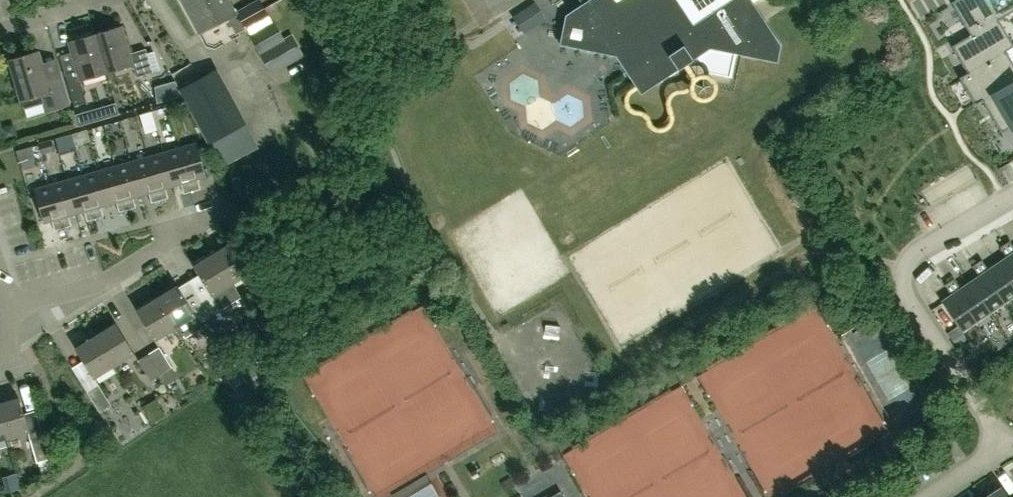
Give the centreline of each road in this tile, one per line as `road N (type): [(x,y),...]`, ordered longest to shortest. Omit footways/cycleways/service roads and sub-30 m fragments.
road 1 (residential): [(1007,444),(908,295),(905,277),(917,251),(1012,196)]
road 2 (residential): [(15,317),(117,274),(226,210)]

